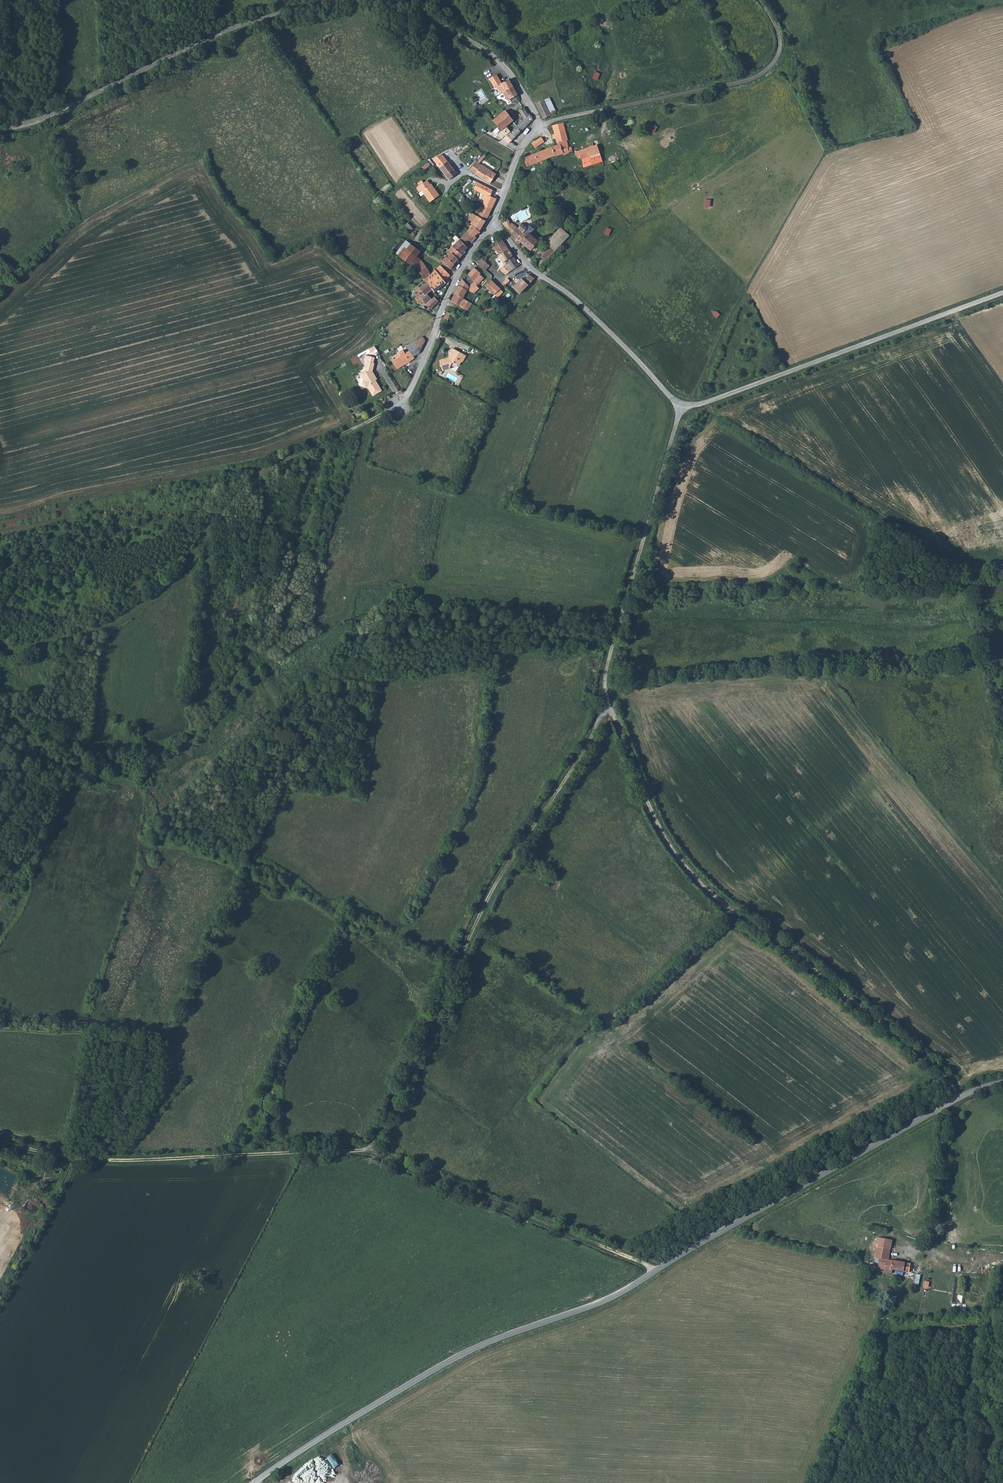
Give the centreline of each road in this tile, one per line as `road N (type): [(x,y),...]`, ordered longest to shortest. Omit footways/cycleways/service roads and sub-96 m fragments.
road 1 (track): [(0,1140),(90,1162),(368,1152),(516,848),(609,703)]
road 2 (unclassified): [(254,1482),(457,1356),(628,1291),(944,1106),(1002,1083)]
road 3 (unclassified): [(493,221),(535,272),(682,405),(1002,293)]
road 4 (track): [(958,1098),(921,1055),(685,868),(656,823),(609,703)]
road 5 (track): [(0,641),(6,648),(47,645),(123,620),(171,584),(254,475),(399,409)]
road 6 (unclassified): [(0,129),(45,116),(245,24),(329,0)]
road 7 (unclassified): [(537,123),(762,76),(781,48),(759,0)]
road 8 (track): [(658,1270),(368,1152)]
road 9 (track): [(609,703),(612,648),(682,405)]
road 10 (unclassified): [(493,221),(442,306),(399,409)]
road 11 (unclassified): [(392,0),(500,62),(537,123)]
road 12 (track): [(944,1106),(933,1258)]

